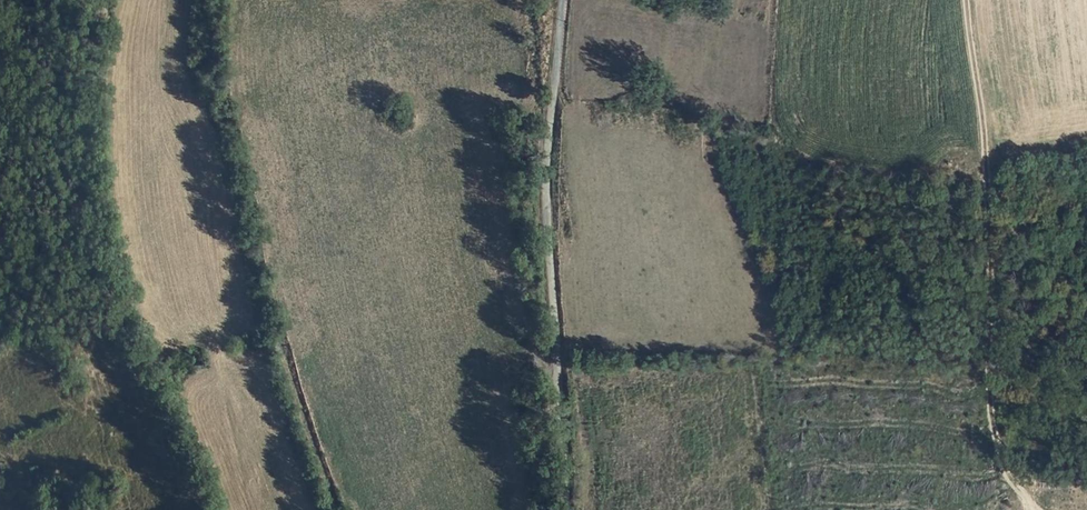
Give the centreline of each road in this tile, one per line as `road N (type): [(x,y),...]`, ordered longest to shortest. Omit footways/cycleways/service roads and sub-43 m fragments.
road 1 (track): [(966,0),(985,139),(992,412),(999,454),(1030,509)]
road 2 (unclassified): [(566,509),(548,204),(563,0)]

